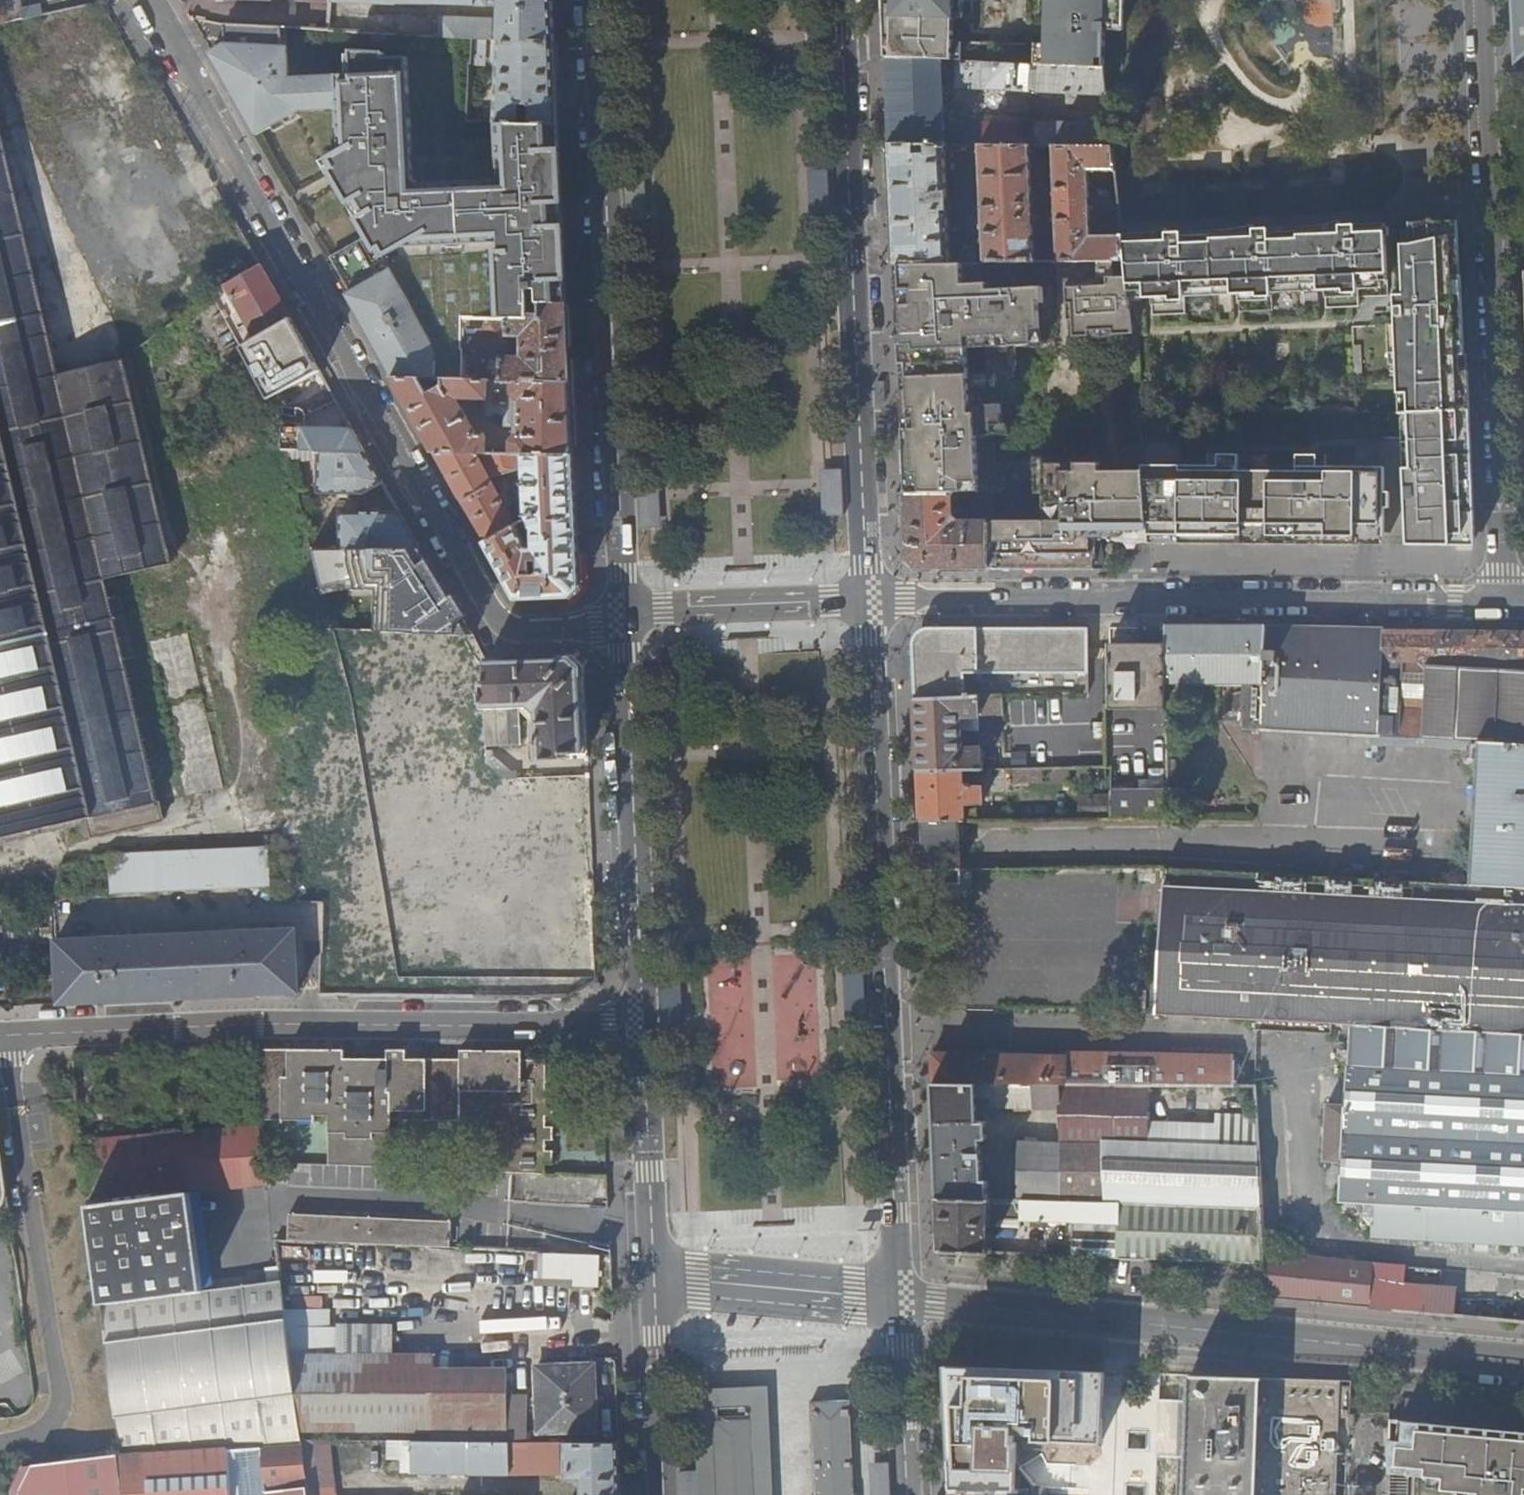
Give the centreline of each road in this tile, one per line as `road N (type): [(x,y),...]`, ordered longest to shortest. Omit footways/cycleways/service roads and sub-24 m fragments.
road 1 (motorway): [(657,0),(731,1494)]
road 2 (motorway): [(826,1494),(761,0)]
road 3 (residential): [(155,0),(490,618),(519,634),(587,634),(620,619)]
road 4 (primary): [(891,1303),(870,598)]
road 5 (unclassified): [(0,1026),(251,1015),(635,1020)]
road 6 (residential): [(891,1303),(1523,1360)]
road 7 (residential): [(870,598),(1499,604)]
road 8 (primary): [(596,0),(620,619)]
road 9 (unclassified): [(1472,0),(1499,604)]
road 10 (primary): [(870,598),(843,0)]
road 11 (primary): [(620,619),(635,1020)]
road 12 (primary): [(635,1020),(650,1274)]
road 13 (unclassified): [(620,619),(870,598)]
road 14 (unclassified): [(891,1303),(650,1274)]
road 15 (primary): [(650,1274),(659,1494)]
road 16 (primary): [(900,1494),(891,1303)]

